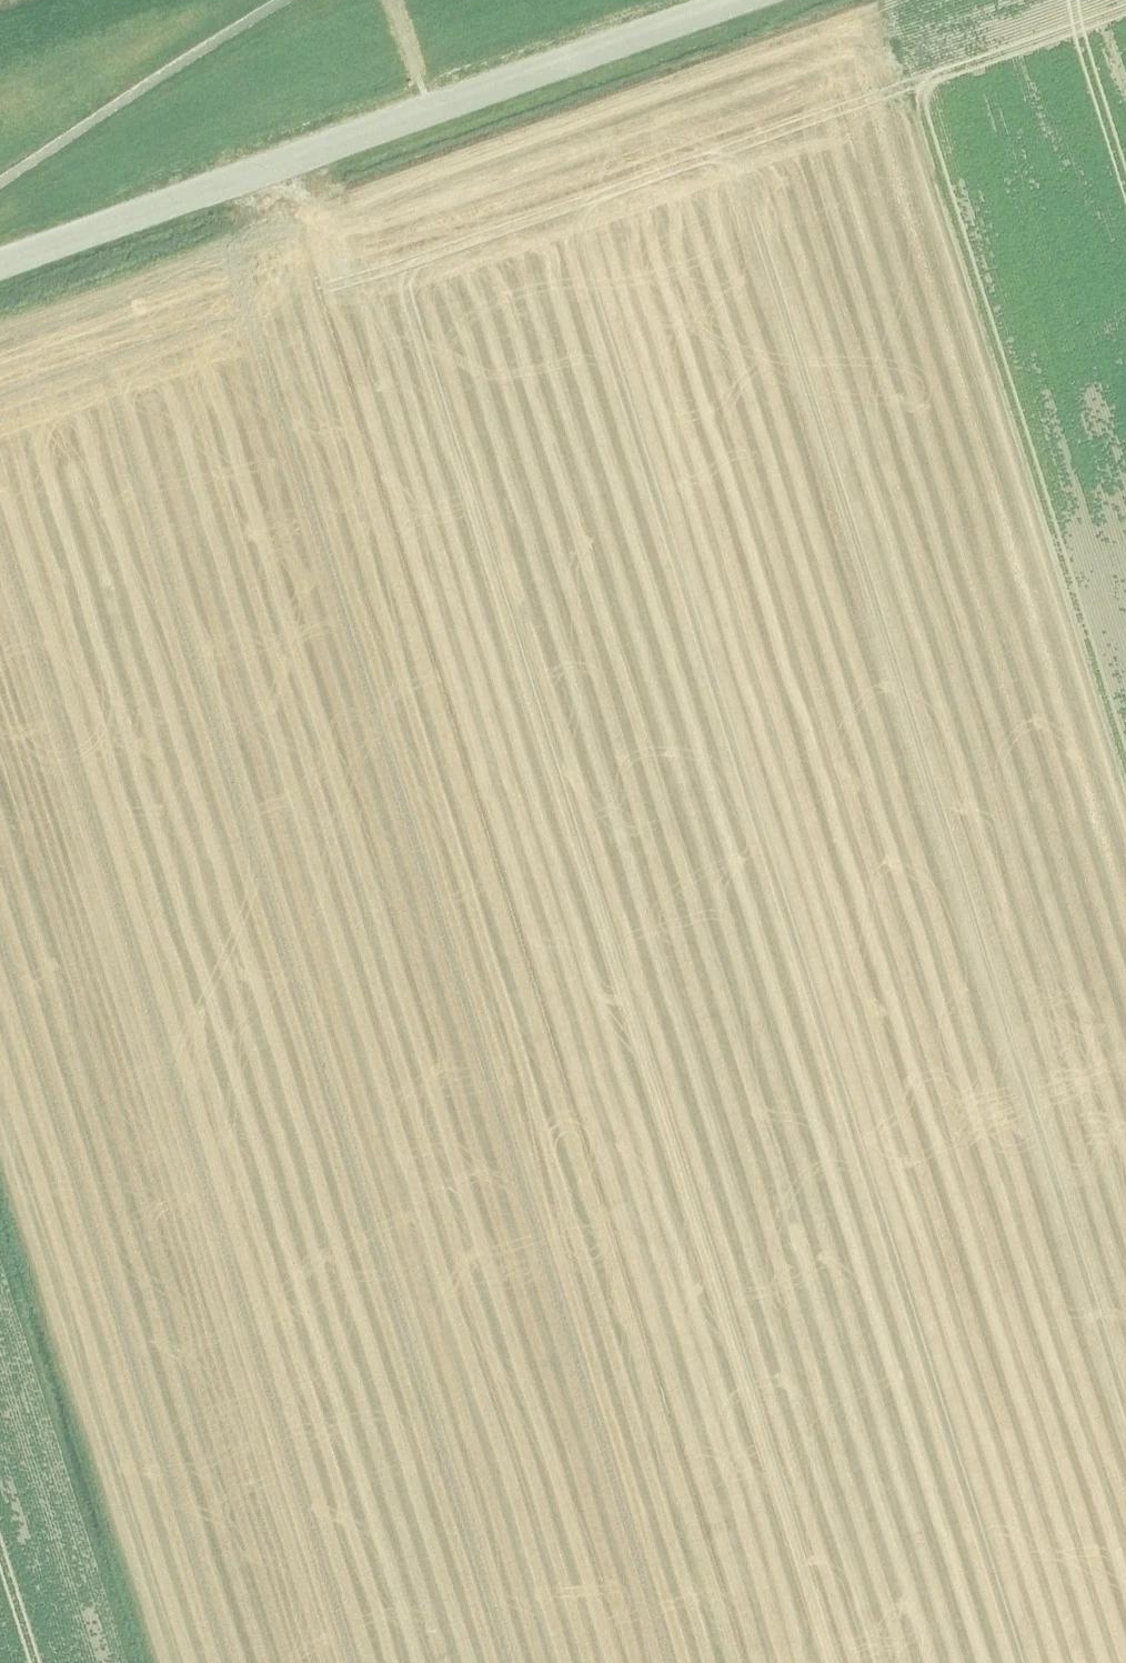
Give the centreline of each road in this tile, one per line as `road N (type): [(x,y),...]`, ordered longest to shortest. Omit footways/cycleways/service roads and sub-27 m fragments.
road 1 (tertiary): [(0,266),(752,0)]

